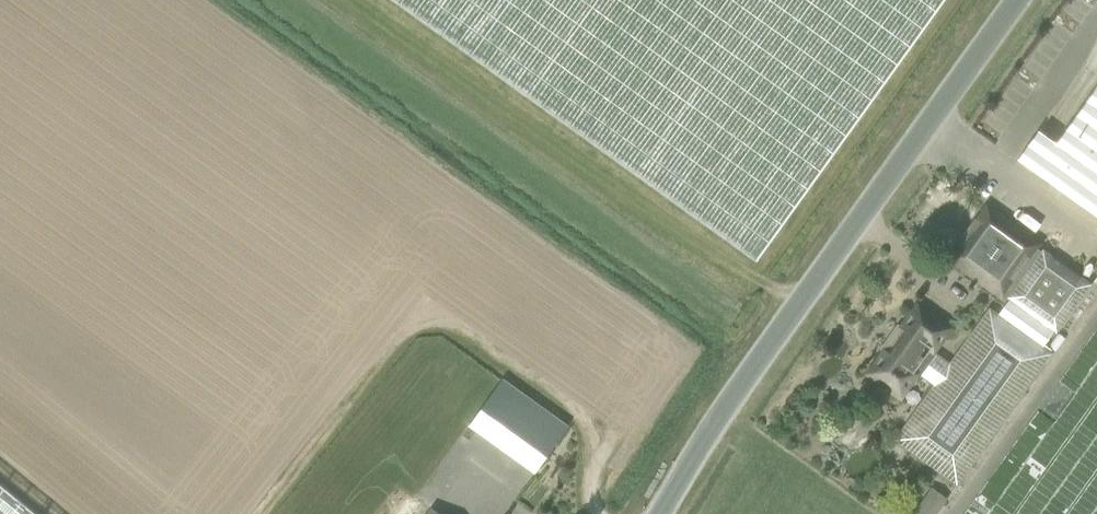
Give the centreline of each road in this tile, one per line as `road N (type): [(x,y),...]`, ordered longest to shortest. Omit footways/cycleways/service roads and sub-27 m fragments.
road 1 (unclassified): [(660,513),(722,414),(1017,0)]

